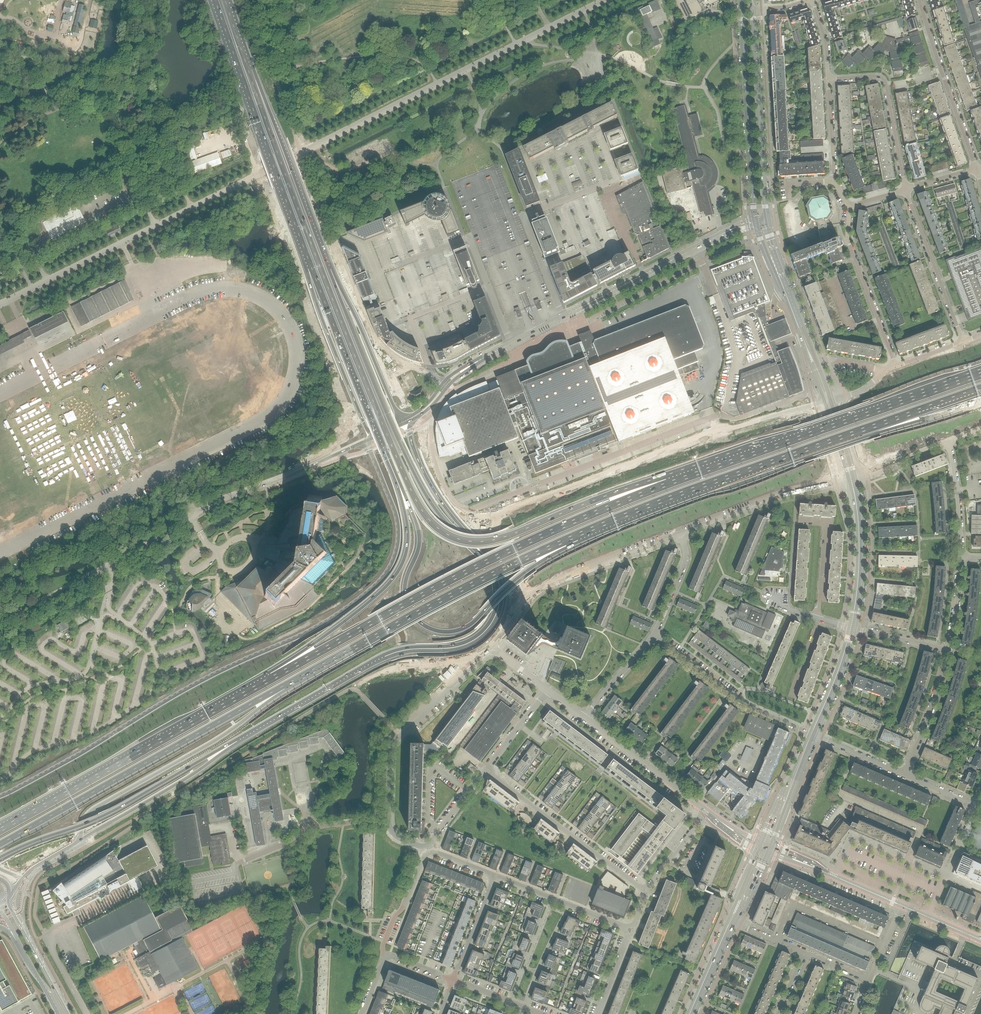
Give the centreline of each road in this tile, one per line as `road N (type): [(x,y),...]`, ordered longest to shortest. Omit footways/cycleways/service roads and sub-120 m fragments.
road 1 (trunk): [(668,484),(608,495),(488,541),(460,540),(434,525),(414,497),(344,326),(248,64)]
road 2 (unclassified): [(0,304),(604,0)]
road 3 (secondary): [(366,441),(398,532),(391,564),(370,589),(316,627),(0,796)]
road 4 (trunk): [(668,484),(493,558),(270,680)]
road 5 (unclassified): [(0,618),(110,566),(225,498),(366,441)]
road 6 (trunk): [(380,440),(419,531),(405,591),(422,624),(447,631),(468,625),(577,535)]
road 7 (residential): [(815,405),(475,518)]
road 8 (trunk): [(492,566),(446,524),(419,483),(329,269)]
road 9 (trunk): [(236,740),(385,654),(478,635),(498,601),(492,566)]
road 10 (trunk): [(283,688),(577,535)]
road 11 (trunk): [(980,375),(668,484)]
road 12 (trunk): [(0,844),(283,688)]
road 13 (trunk): [(270,680),(0,829)]
road 14 (trunk): [(380,440),(407,521),(401,566),(270,680)]
road 15 (trunk): [(577,535),(852,433)]
road 16 (secondary): [(473,364),(718,236)]
road 17 (trunk): [(0,858),(97,821),(236,740)]
road 18 (trunk): [(78,840),(92,811),(205,748),(283,688)]
road 19 (trunk): [(215,0),(299,239)]
road 20 (residential): [(681,536),(541,589),(489,651)]
road 21 (trunk): [(329,269),(248,64)]
road 22 (secondary): [(743,0),(756,219)]
road 23 (trunk): [(299,239),(380,440)]
road 24 (trunk): [(299,239),(340,365),(367,430),(376,434)]
road 25 (residential): [(388,823),(395,741),(489,651)]
road 26 (secondary): [(766,220),(752,11)]
road 27 (residential): [(646,892),(487,771)]
road 28 (residential): [(654,635),(740,702),(812,734)]
road 29 (trunk): [(78,840),(191,776),(236,740)]
road 30 (residential): [(494,875),(427,853),(384,959)]
road 31 (residential): [(919,0),(977,170)]
road 32 (residential): [(849,481),(681,536)]
road 33 (trunk): [(492,566),(427,478),(410,436),(416,417)]
road 34 (trunk): [(401,423),(329,269)]
road 35 (residential): [(896,367),(847,236),(850,207)]
road 36 (residential): [(906,190),(885,81),(828,79)]
road 37 (residential): [(236,873),(239,862),(309,829),(388,823)]
road 38 (residential): [(906,190),(963,342)]
road 39 (residential): [(388,823),(397,836),(430,843),(487,771)]
road 40 (trunk): [(852,433),(980,387)]
road 41 (secondary): [(851,628),(859,551),(854,494)]
road 42 (residential): [(903,774),(949,650)]
road 43 (trunk): [(852,433),(980,400)]
road 44 (unclassified): [(423,414),(447,498),(475,518)]

